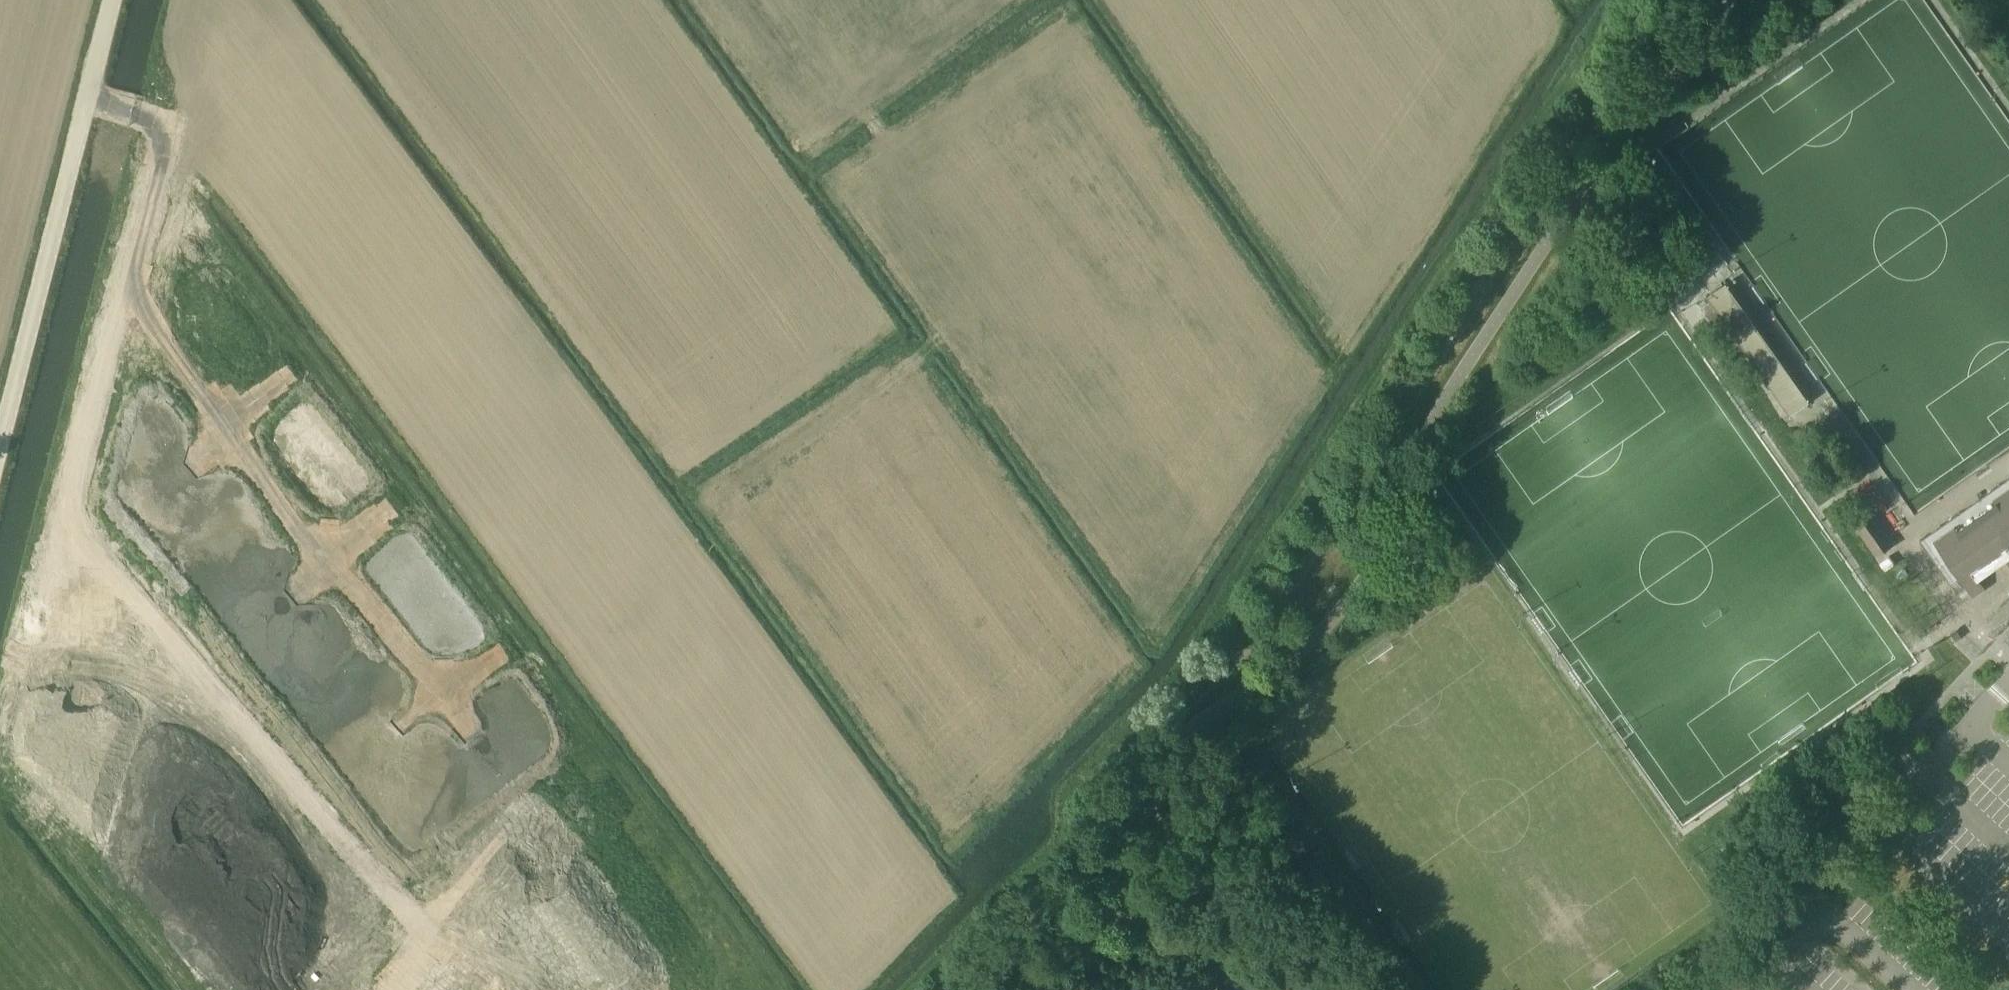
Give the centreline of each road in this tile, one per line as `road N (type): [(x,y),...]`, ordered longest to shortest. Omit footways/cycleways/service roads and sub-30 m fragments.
road 1 (unclassified): [(0,440),(111,0)]
road 2 (unclassified): [(1741,989),(1817,910),(1909,989)]

